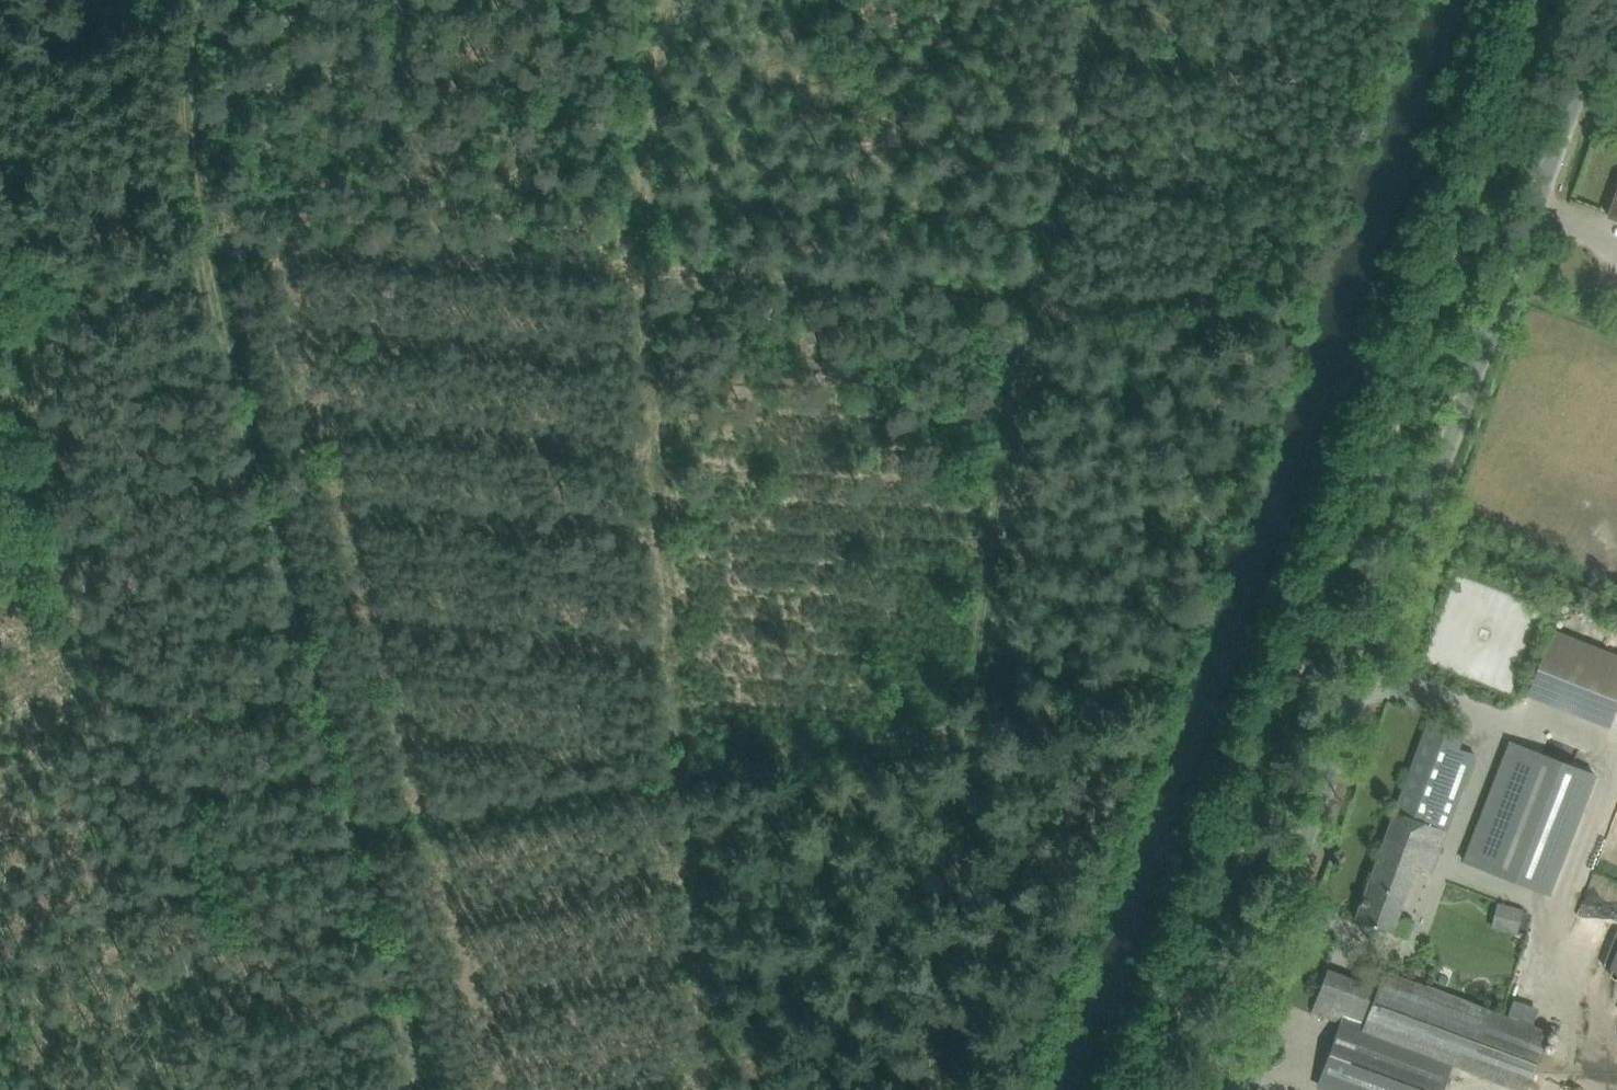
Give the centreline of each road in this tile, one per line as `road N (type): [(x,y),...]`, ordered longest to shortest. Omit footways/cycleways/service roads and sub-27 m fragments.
road 1 (unclassified): [(1225,1089),(1616,0)]

